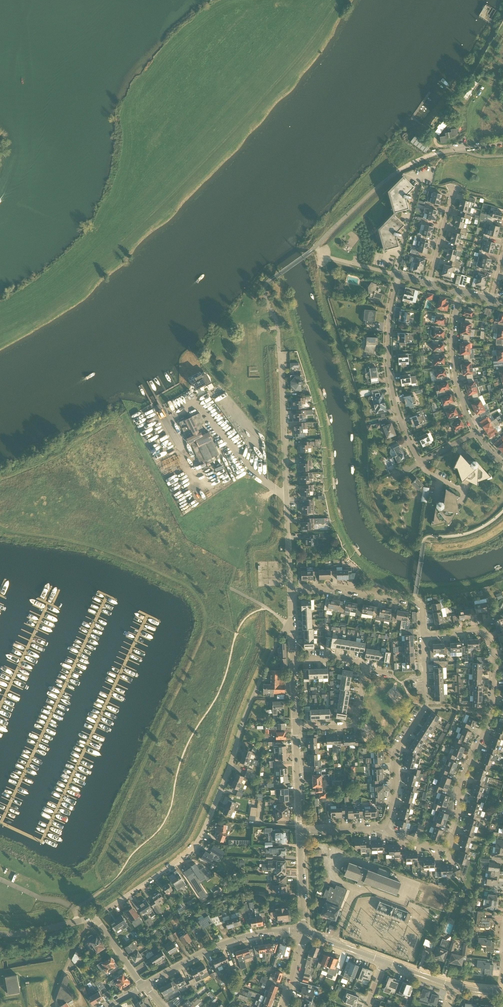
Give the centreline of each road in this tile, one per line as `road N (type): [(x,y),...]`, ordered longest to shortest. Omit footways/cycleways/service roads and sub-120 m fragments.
road 1 (residential): [(95,917),(197,842),(246,712),(292,625)]
road 2 (residential): [(384,826),(438,849),(452,844),(462,778),(492,714),(488,636),(423,637)]
road 3 (residential): [(291,590),(277,325),(264,292),(271,279)]
road 4 (residential): [(384,826),(396,756),(427,701),(423,637)]
road 5 (residential): [(420,464),(389,368),(397,275)]
road 6 (residential): [(295,726),(353,724),(365,670),(346,659),(293,661)]
road 7 (residential): [(144,986),(241,939),(303,933)]
road 8 (residential): [(423,637),(414,601),(334,587),(291,590)]
road 9 (residential): [(477,433),(452,360),(460,294)]

